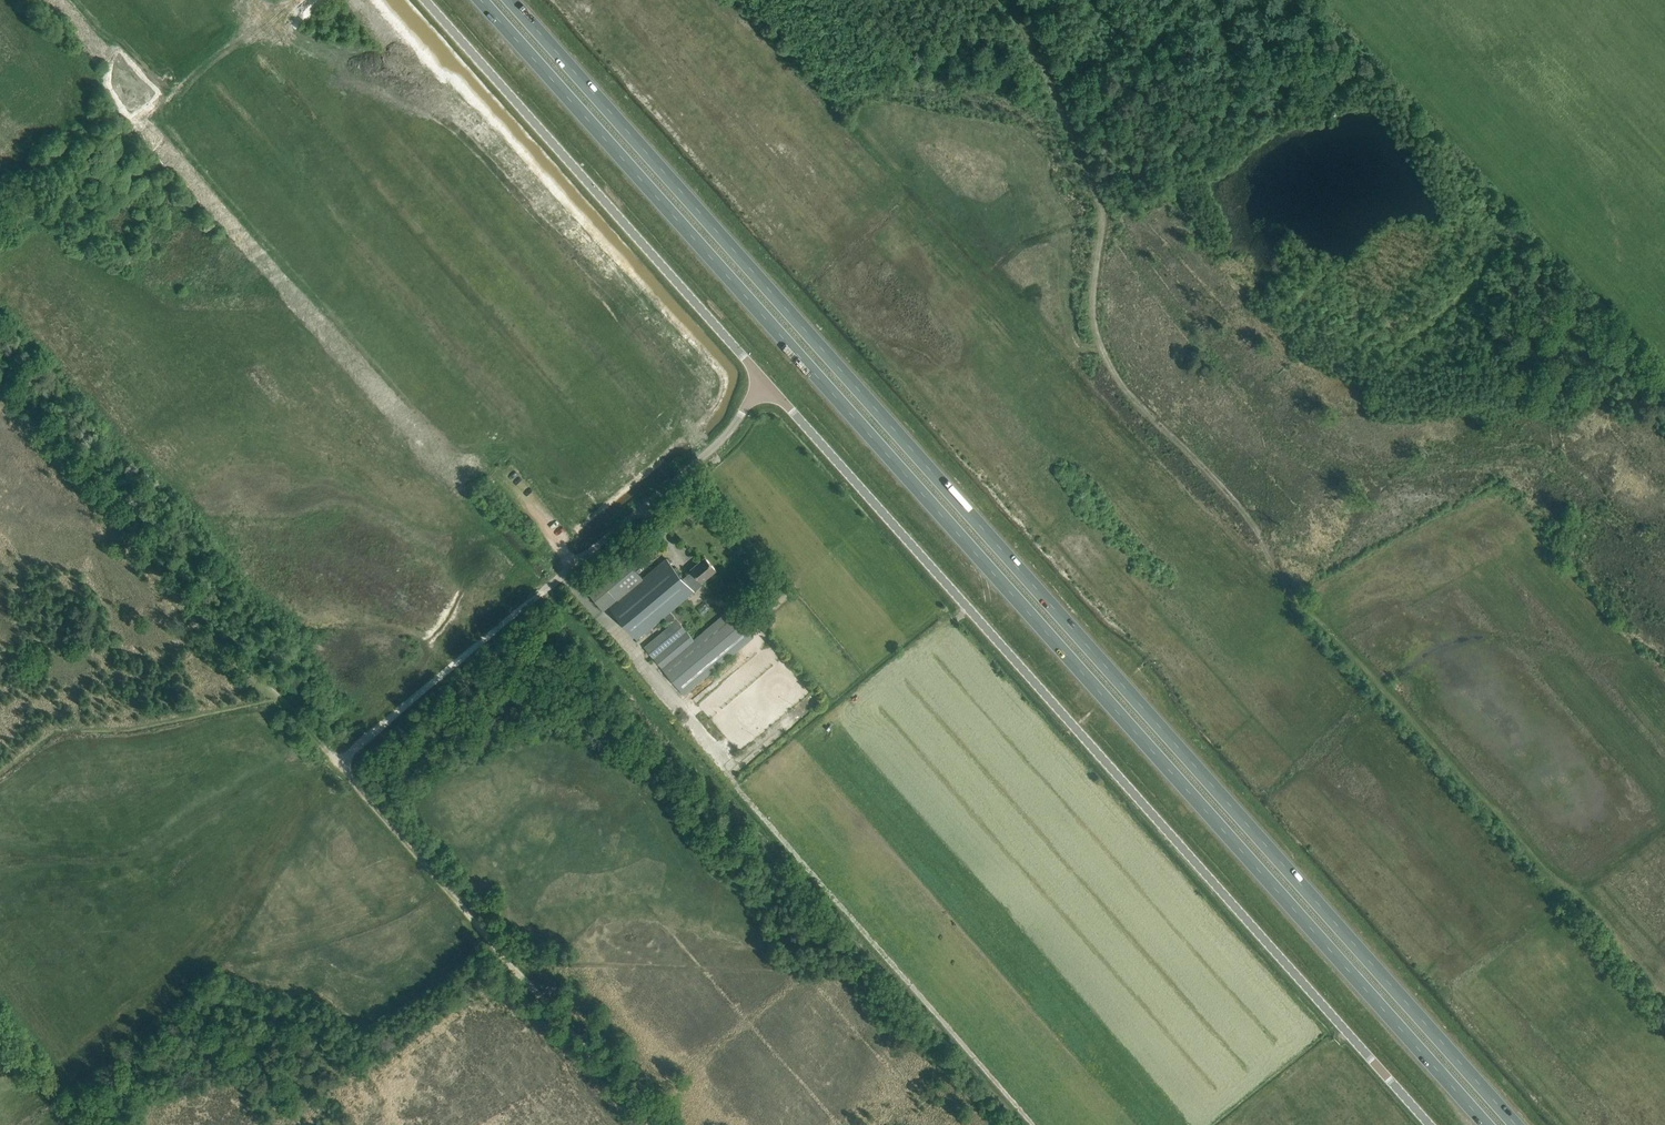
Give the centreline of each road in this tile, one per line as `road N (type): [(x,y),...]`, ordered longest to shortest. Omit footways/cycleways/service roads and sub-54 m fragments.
road 1 (trunk): [(1516,1124),(510,0)]
road 2 (trunk): [(480,0),(1486,1124)]
road 3 (track): [(1009,0),(1103,212),(1097,321),(1131,394),(1249,518),(1316,612),(1556,882),(1664,989)]
road 4 (unclassified): [(1430,1124),(764,380)]
road 5 (unclassified): [(764,380),(425,0)]
road 6 (track): [(0,393),(177,600),(283,699),(339,767)]
road 7 (track): [(1249,518),(1321,554),(1346,549),(1468,469),(1513,459),(1552,467),(1587,490),(1664,566)]
road 8 (track): [(339,767),(647,1120)]
road 9 (unclassified): [(764,380),(732,429),(552,584)]
road 10 (track): [(339,767),(552,584)]

